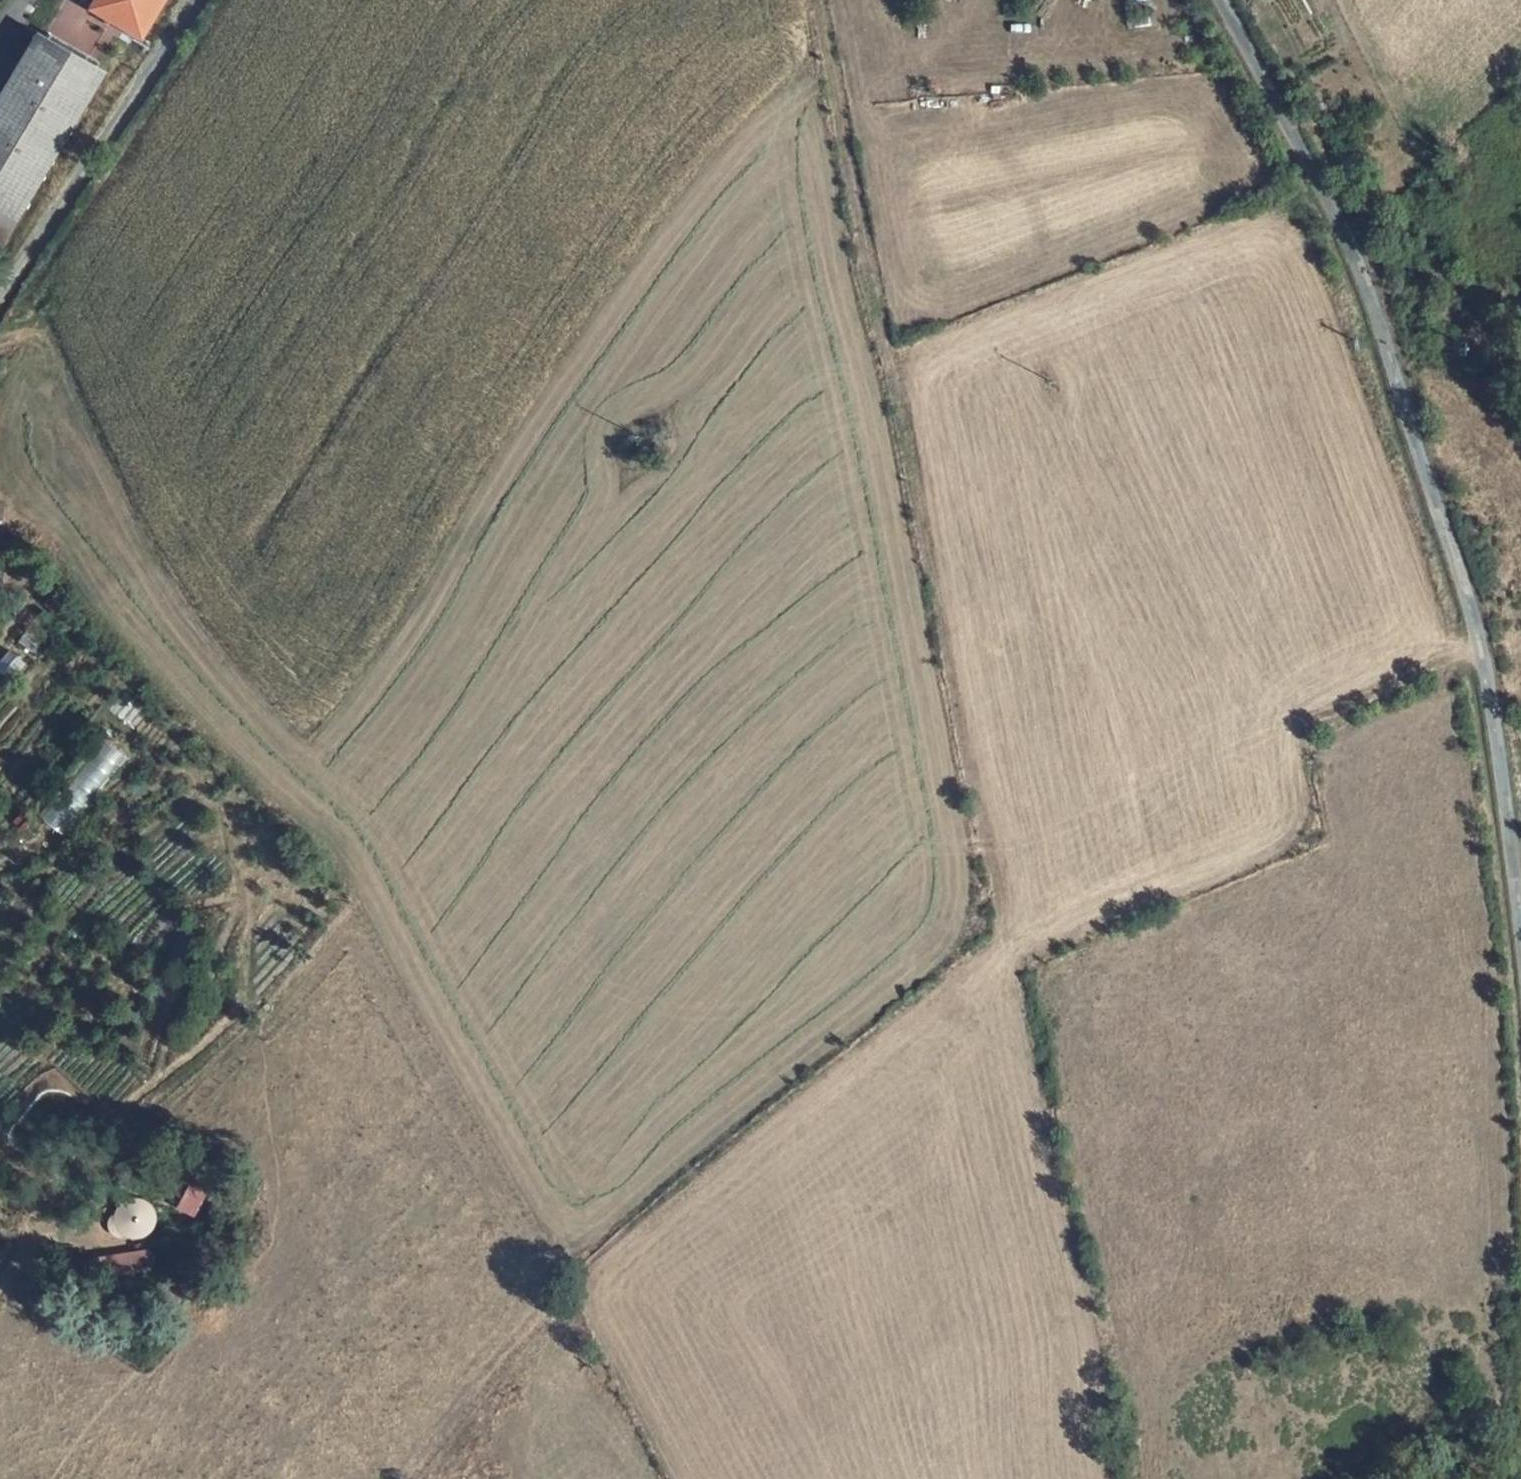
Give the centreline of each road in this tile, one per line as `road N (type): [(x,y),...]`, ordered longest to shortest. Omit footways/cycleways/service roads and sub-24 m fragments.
road 1 (unclassified): [(1220,0),(1325,193),(1367,296),(1474,624),(1520,997)]
road 2 (unclassified): [(0,308),(192,0)]

